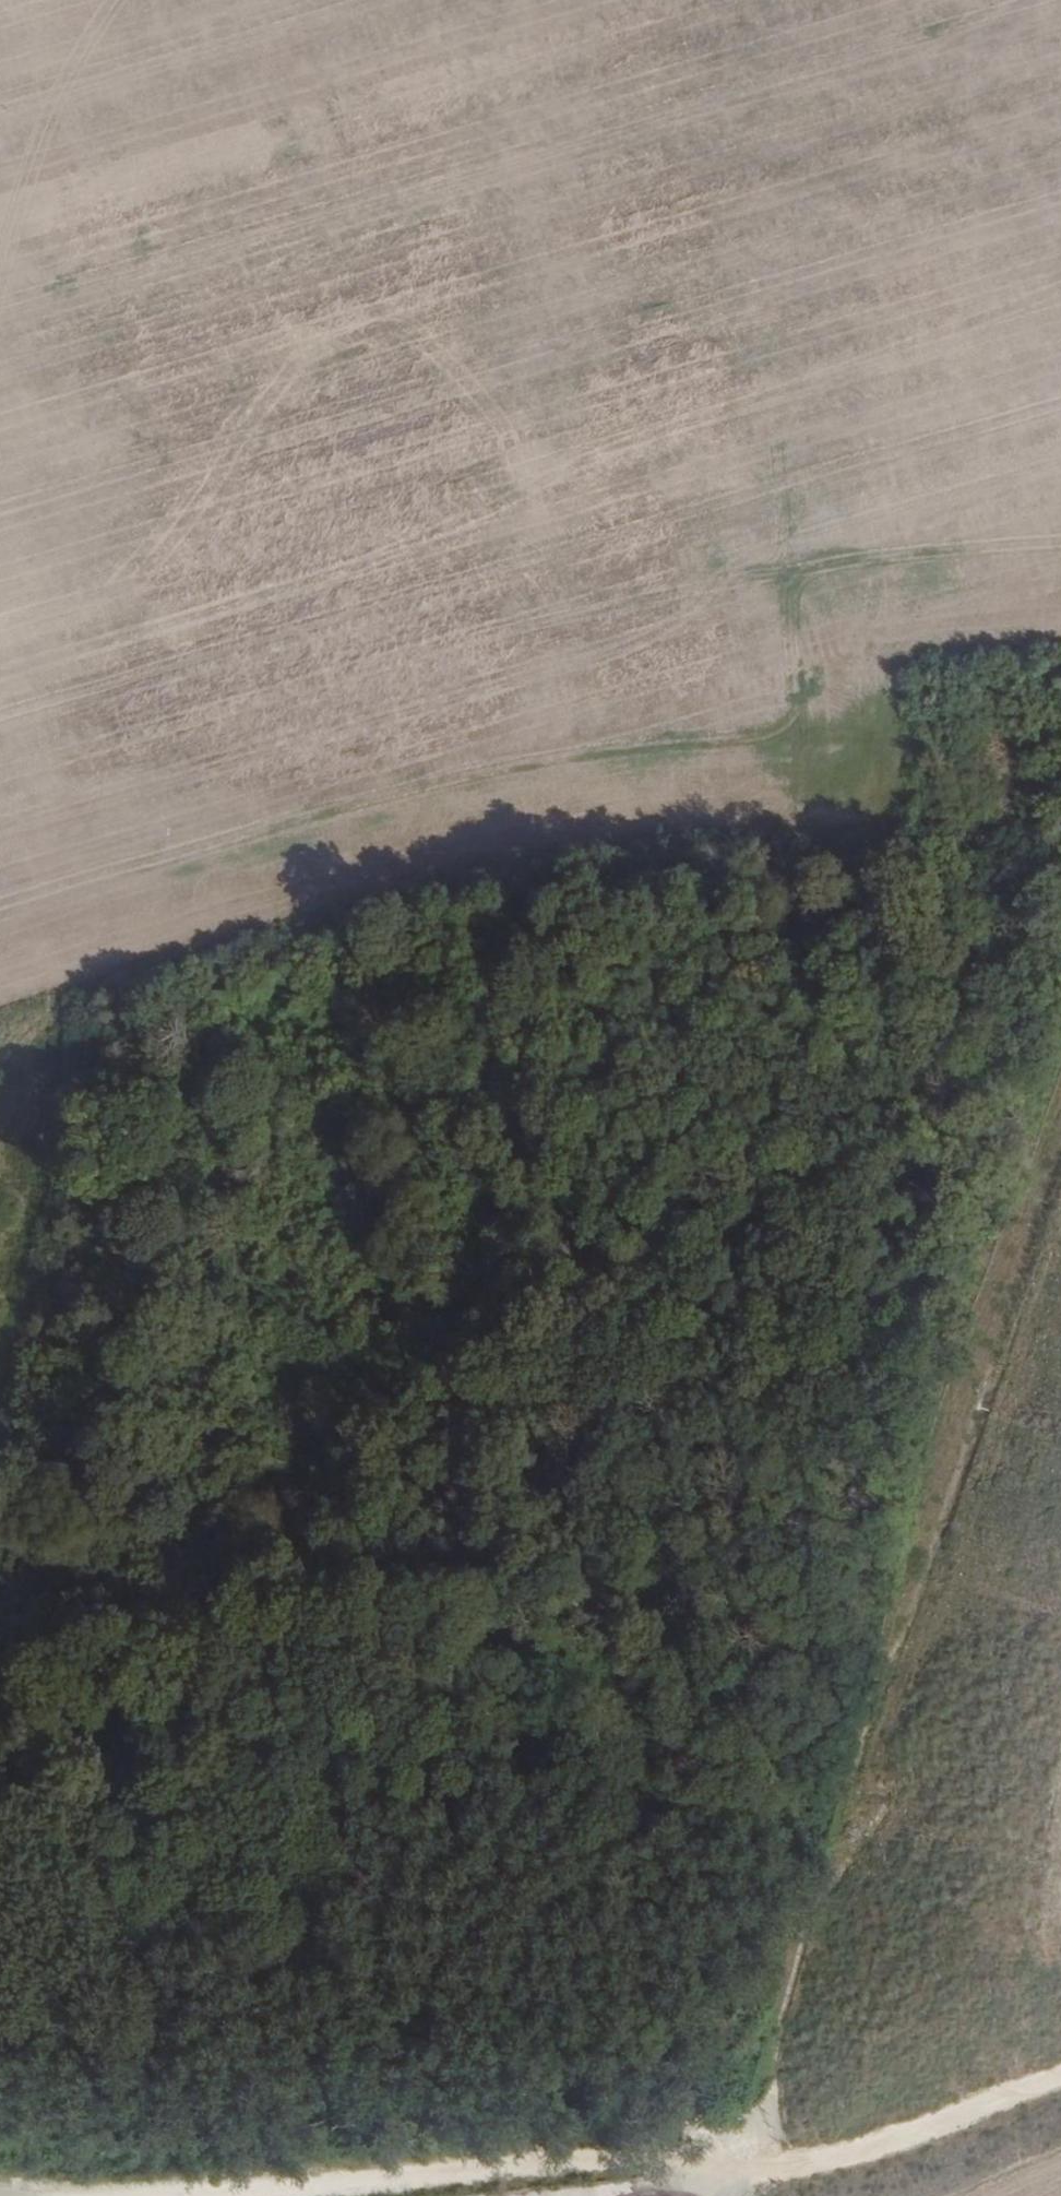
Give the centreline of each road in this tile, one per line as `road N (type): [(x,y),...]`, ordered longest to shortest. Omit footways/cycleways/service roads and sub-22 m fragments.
road 1 (track): [(0,2195),(689,2185),(946,2128),(1060,2082)]

